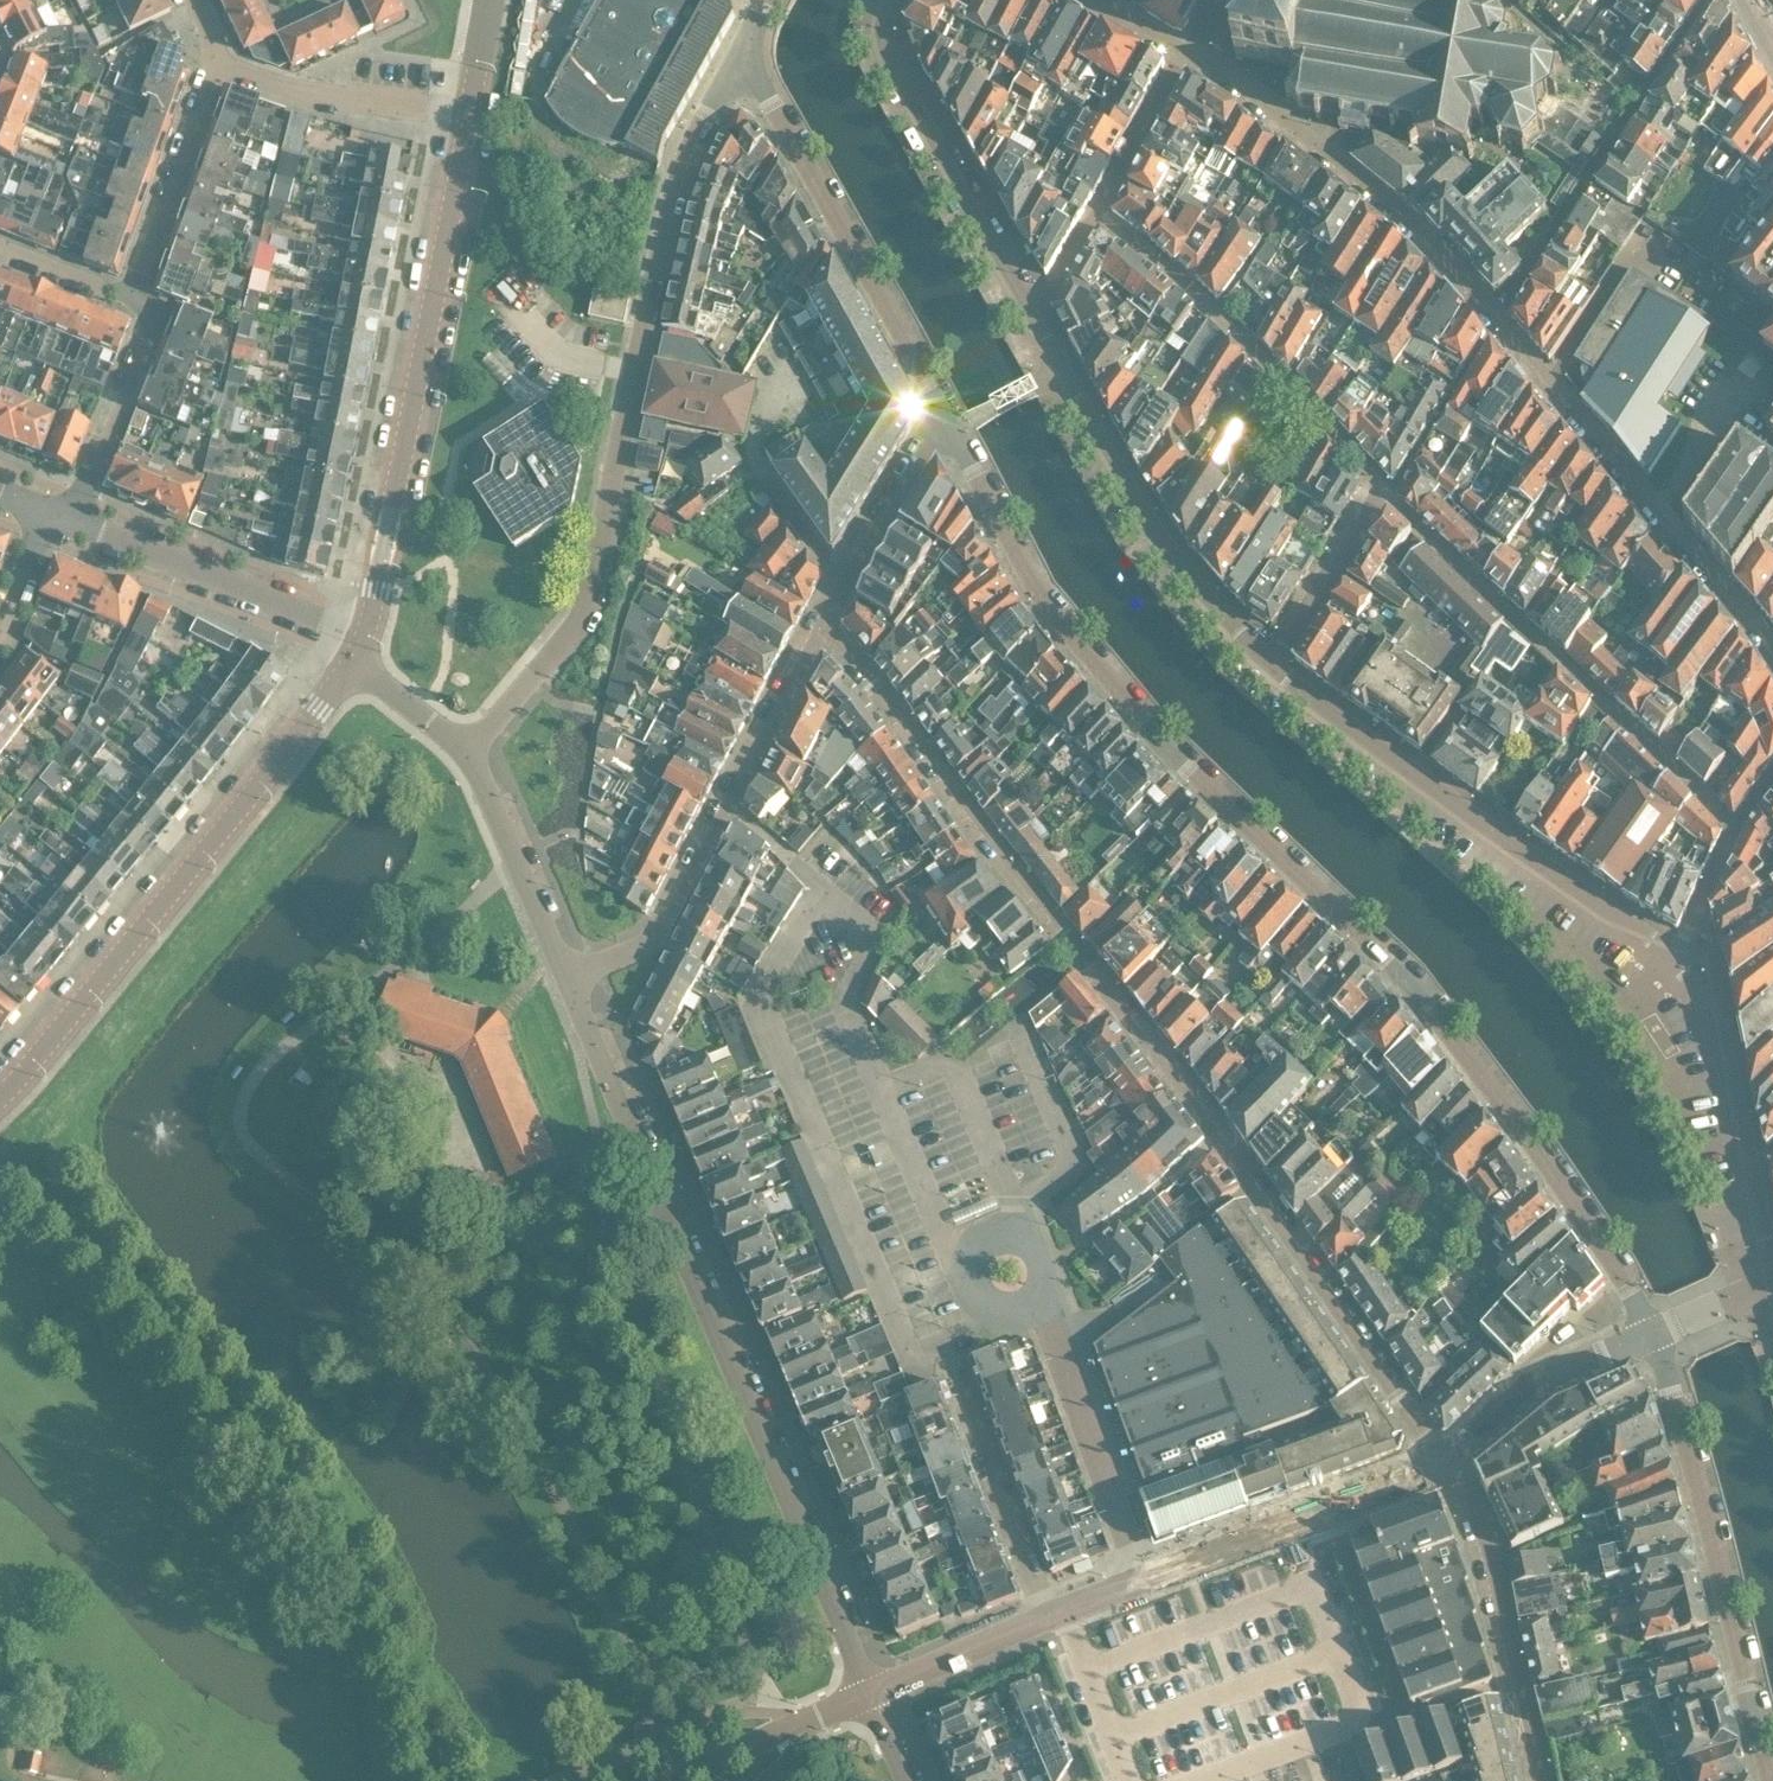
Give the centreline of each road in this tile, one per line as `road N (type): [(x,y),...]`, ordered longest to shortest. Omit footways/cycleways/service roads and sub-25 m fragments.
road 1 (unclassified): [(1651,1334),(1619,1265),(1504,1100),(1403,974),(1239,815),(1039,592),(955,431)]
road 2 (residential): [(1187,58),(1349,168),(1427,240),(1772,647)]
road 3 (unclassified): [(871,1693),(568,979)]
road 4 (residential): [(470,750),(585,610),(678,171),(738,64)]
road 5 (residential): [(1224,1135),(826,623)]
road 6 (tertiary): [(0,1092),(353,659)]
road 7 (tertiary): [(366,635),(470,112)]
road 8 (unclassified): [(1269,661),(1411,774),(1673,958)]
road 9 (residential): [(1736,829),(1383,487)]
road 10 (unclassified): [(1772,1780),(1651,1334)]
road 11 (residential): [(568,979),(650,941),(671,918),(826,623)]
road 12 (unclassified): [(955,431),(775,107),(738,64)]
road 13 (residential): [(1383,487),(1198,297),(1098,211)]
road 14 (residential): [(1446,1460),(1224,1135)]
road 15 (unclassified): [(1063,369),(1180,567),(1269,661)]
road 16 (unclassified): [(882,0),(881,43),(1035,317)]
road 17 (residential): [(1543,1780),(1489,1547),(1446,1460)]
road 18 (unclassified): [(366,635),(73,522)]
road 19 (residential): [(1038,1291),(1141,1582)]
road 20 (residential): [(212,63),(297,90),(470,112)]
road 21 (unclassified): [(568,979),(470,750)]
road 22 (residential): [(1048,1617),(997,1496),(998,1469),(966,1385)]
road 23 (residential): [(135,296),(212,63)]
road 24 (unclassified): [(1446,1460),(1556,1378),(1651,1334)]
road 25 (residential): [(73,522),(145,336),(135,296)]
road 26 (residential): [(826,623),(924,456),(955,431)]
road 27 (unclassified): [(1673,958),(1717,1027),(1748,1169)]
road 28 (residential): [(1039,1264),(1090,1238),(1224,1135)]
road 29 (unclassified): [(679,1780),(871,1693)]
road 30 (residential): [(1269,661),(1383,487)]
road 31 (unclassified): [(1365,1716),(1298,1524)]
road 32 (unclassified): [(1180,1780),(1365,1716)]
road 33 (unclassified): [(871,1693),(1048,1617)]
road 34 (residential): [(1038,1291),(1023,1307),(1001,1310),(982,1299),(974,1278),(980,1257),(998,1244),(1020,1245),(1039,1264)]
road 35 (residential): [(1098,211),(1187,58)]
road 36 (unclassified): [(1141,1582),(1298,1524)]
road 37 (unclassified): [(1298,1524),(1446,1460)]
road 38 (unclassified): [(470,750),(353,659)]
road 39 (residential): [(135,296),(0,244)]
road 40 (residential): [(1736,829),(1673,958)]
road 41 (unclassified): [(1651,1334),(1772,1290)]
road 42 (unclassified): [(955,431),(1063,369)]
road 43 (residential): [(1035,317),(1098,211)]
road 44 (residential): [(0,625),(43,511)]

